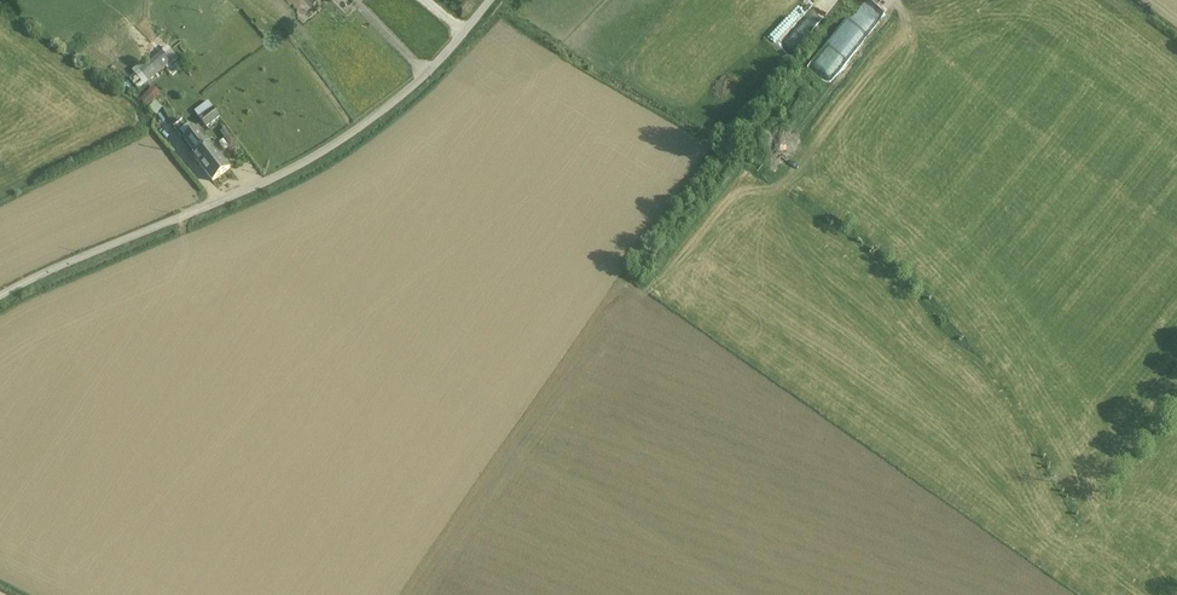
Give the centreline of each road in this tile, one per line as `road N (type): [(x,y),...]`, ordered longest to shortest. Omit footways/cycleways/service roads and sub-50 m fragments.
road 1 (residential): [(0,287),(93,241),(190,212),(307,161),(403,95),(491,0)]

